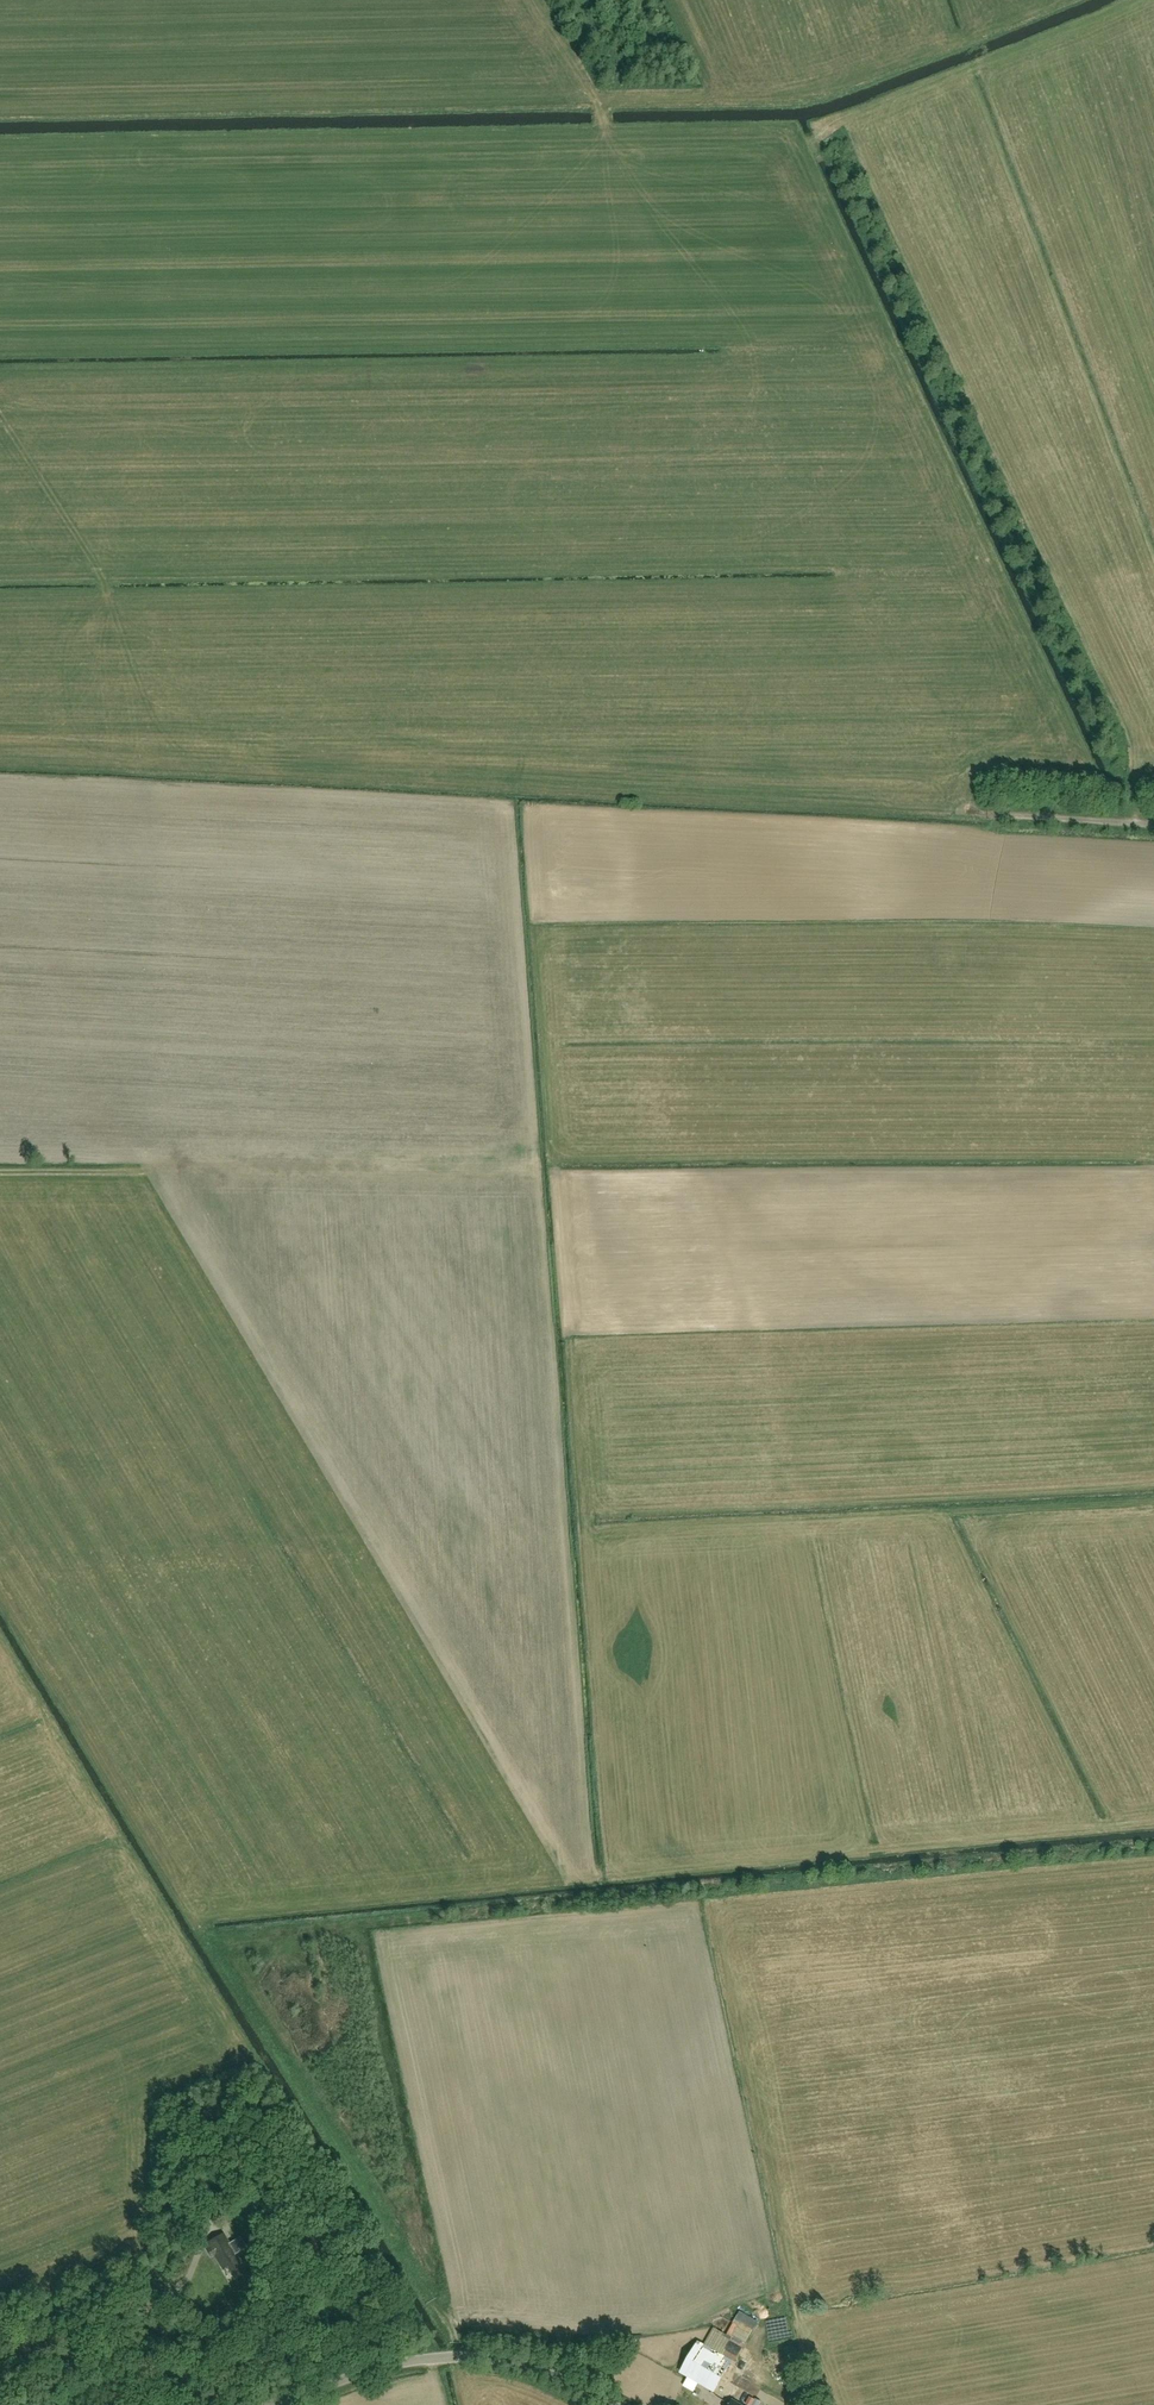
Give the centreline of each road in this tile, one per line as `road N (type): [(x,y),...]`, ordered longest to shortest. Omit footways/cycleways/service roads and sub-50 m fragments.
road 1 (unclassified): [(613,2404),(534,2369),(463,2357),(387,2366),(270,2404)]
road 2 (unclassified): [(1153,827),(959,819)]

